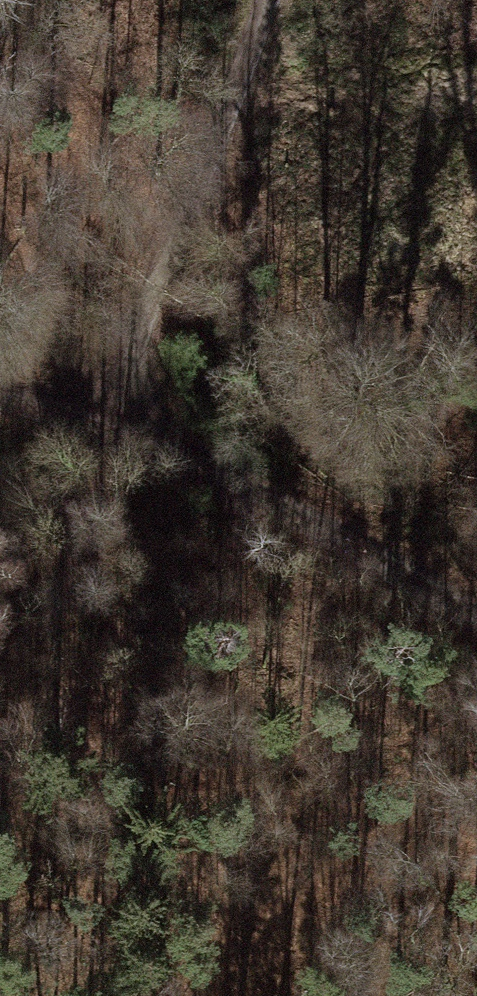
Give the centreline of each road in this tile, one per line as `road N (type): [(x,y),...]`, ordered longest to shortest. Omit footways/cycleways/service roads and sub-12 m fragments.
road 1 (track): [(0,669),(61,576),(271,0)]
road 2 (track): [(0,407),(289,512),(476,623)]

